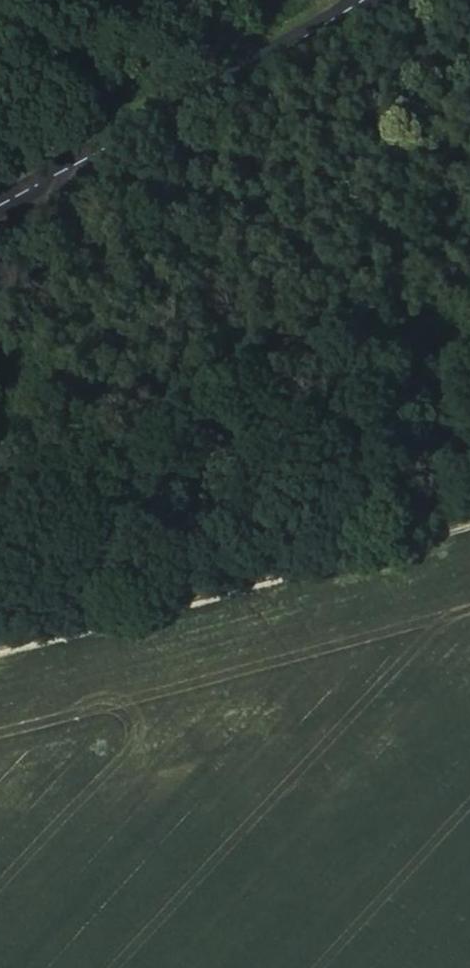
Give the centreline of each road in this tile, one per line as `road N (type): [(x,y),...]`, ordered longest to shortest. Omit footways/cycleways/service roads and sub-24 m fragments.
road 1 (track): [(469,514),(0,635)]
road 2 (tertiary): [(0,206),(368,0)]

